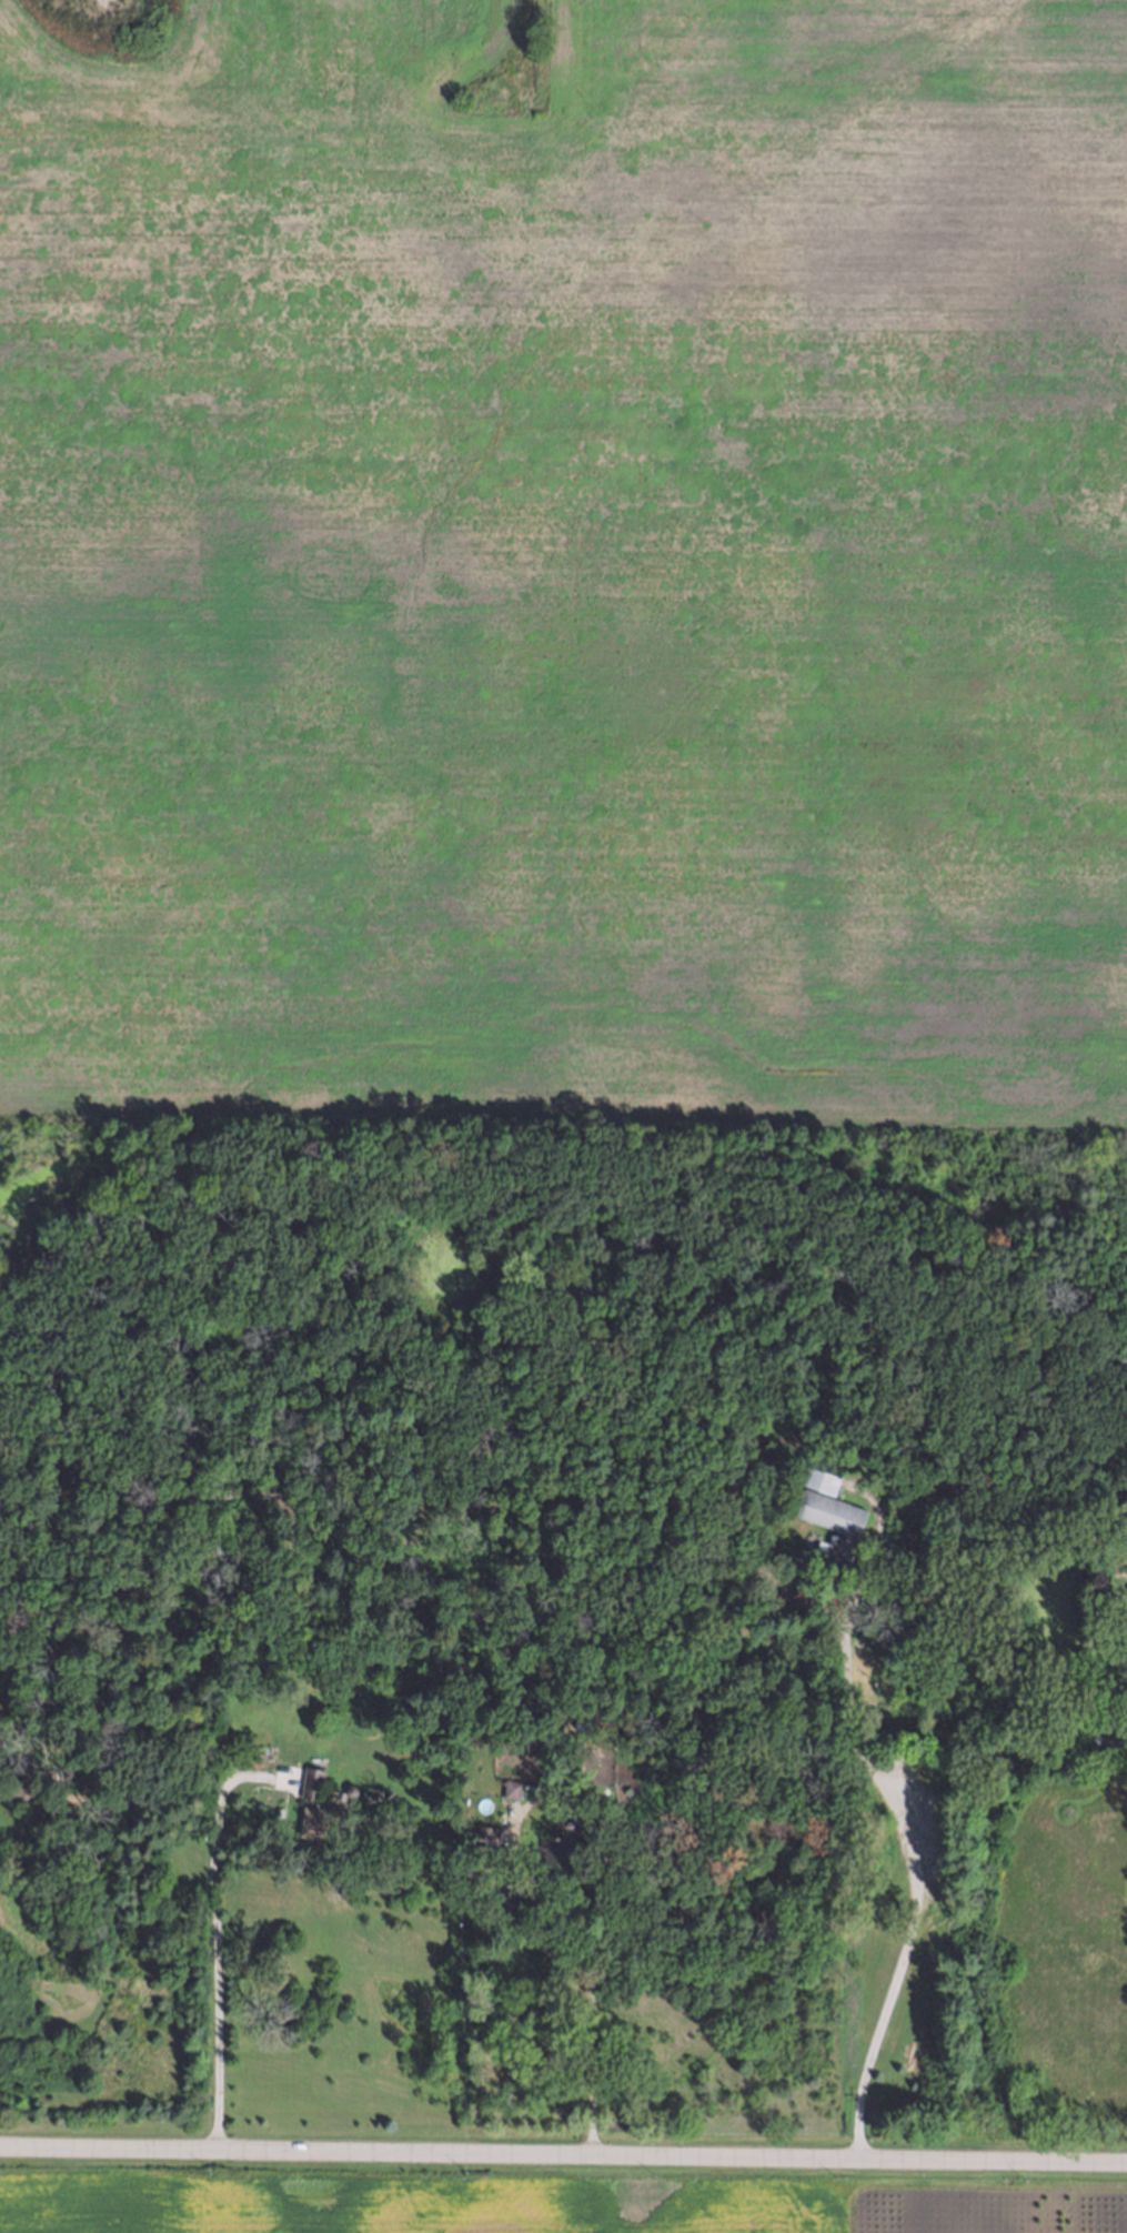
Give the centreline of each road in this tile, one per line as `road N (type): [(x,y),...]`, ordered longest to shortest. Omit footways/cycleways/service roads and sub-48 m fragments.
road 1 (tertiary): [(0,2161),(1126,2171)]

